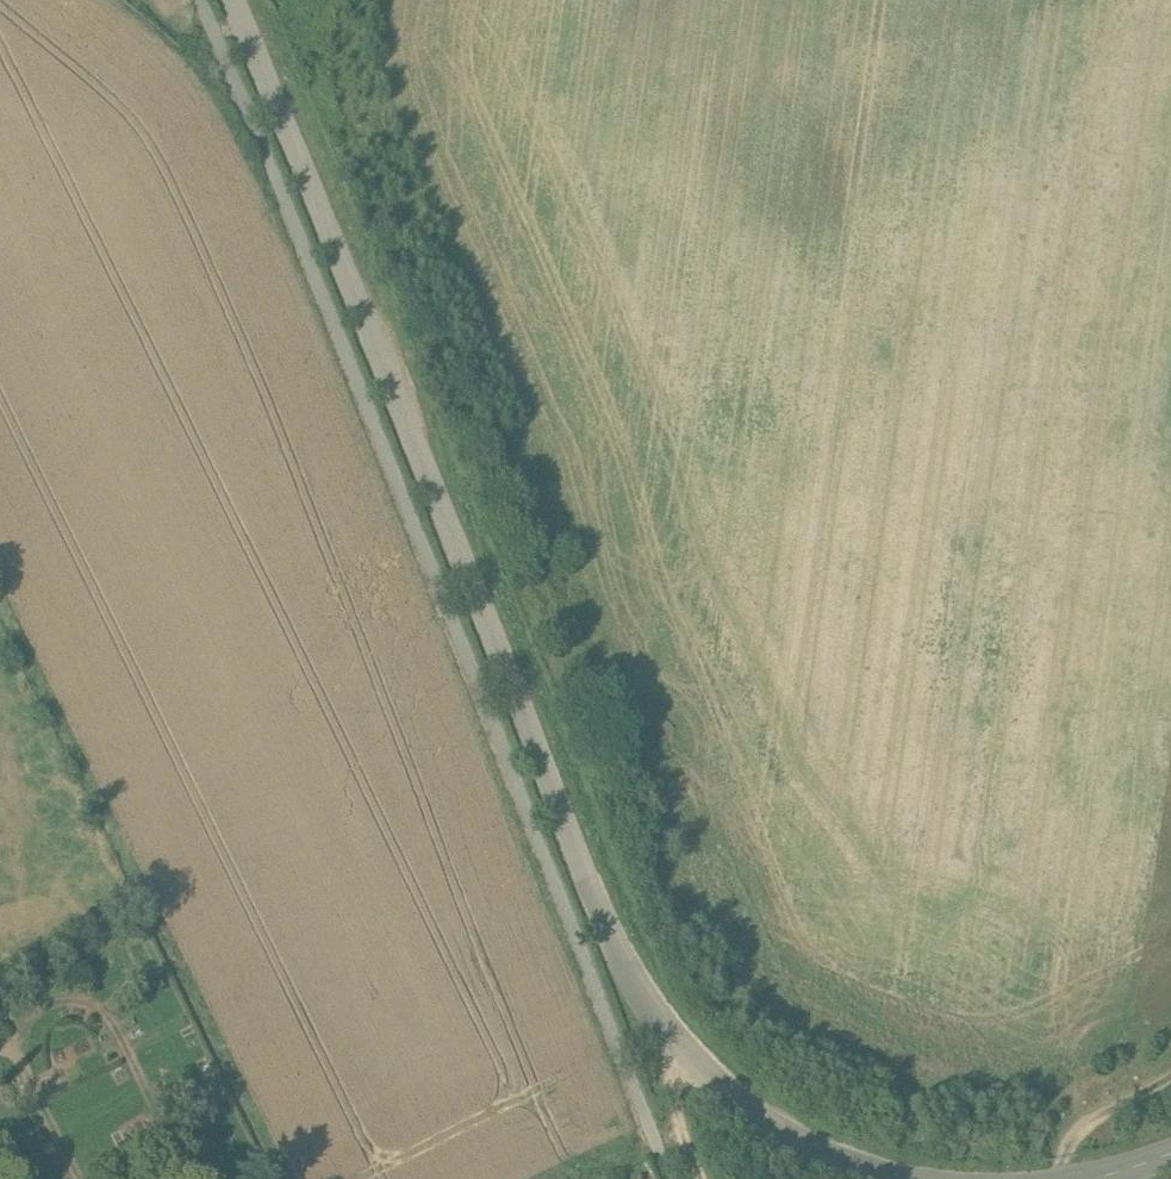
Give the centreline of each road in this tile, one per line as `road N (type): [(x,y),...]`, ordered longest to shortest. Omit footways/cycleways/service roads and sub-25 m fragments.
road 1 (unclassified): [(734,1178),(663,1111),(598,997),(200,0)]

